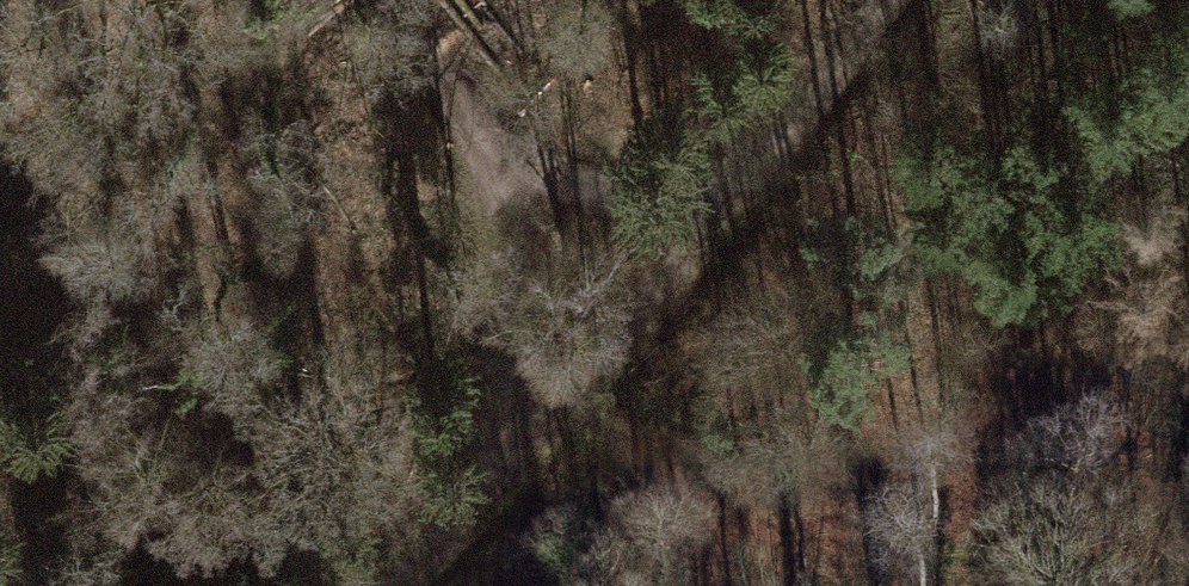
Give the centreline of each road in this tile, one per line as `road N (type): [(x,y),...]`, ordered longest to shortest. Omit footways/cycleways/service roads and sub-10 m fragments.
road 1 (track): [(528,441),(768,161)]
road 2 (track): [(556,408),(684,497),(786,537),(853,585)]
road 3 (track): [(528,441),(526,331),(513,242),(481,148)]
road 4 (track): [(481,148),(577,180),(679,186),(768,161)]
road 5 (track): [(768,161),(891,0)]
road 6 (track): [(390,585),(528,441)]
road 7 (track): [(481,148),(393,0)]

